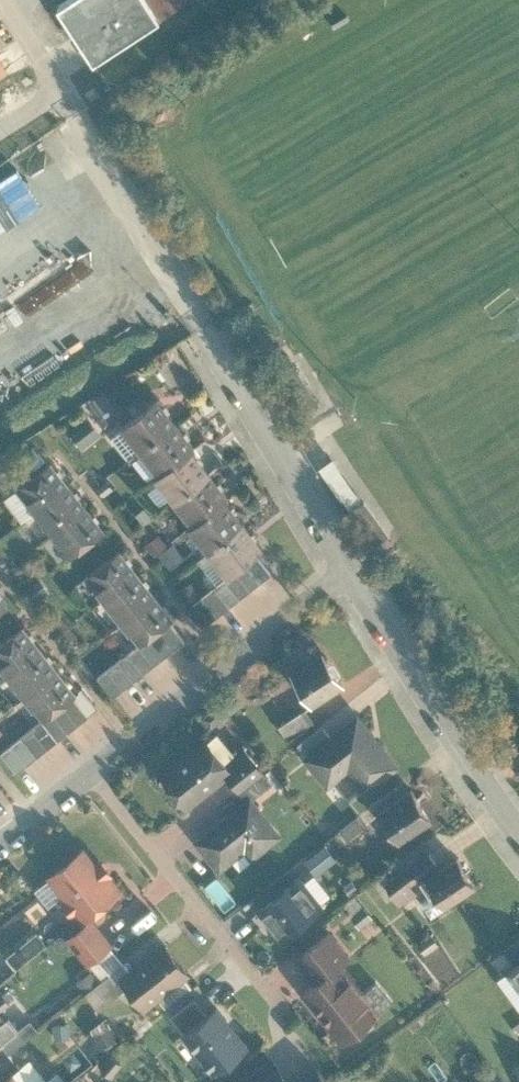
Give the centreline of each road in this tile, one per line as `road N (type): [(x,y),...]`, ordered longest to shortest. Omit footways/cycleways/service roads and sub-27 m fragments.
road 1 (residential): [(347,575),(91,773)]
road 2 (residential): [(347,575),(518,830)]
road 3 (residential): [(204,337),(347,575)]
road 4 (residential): [(91,773),(267,984)]

